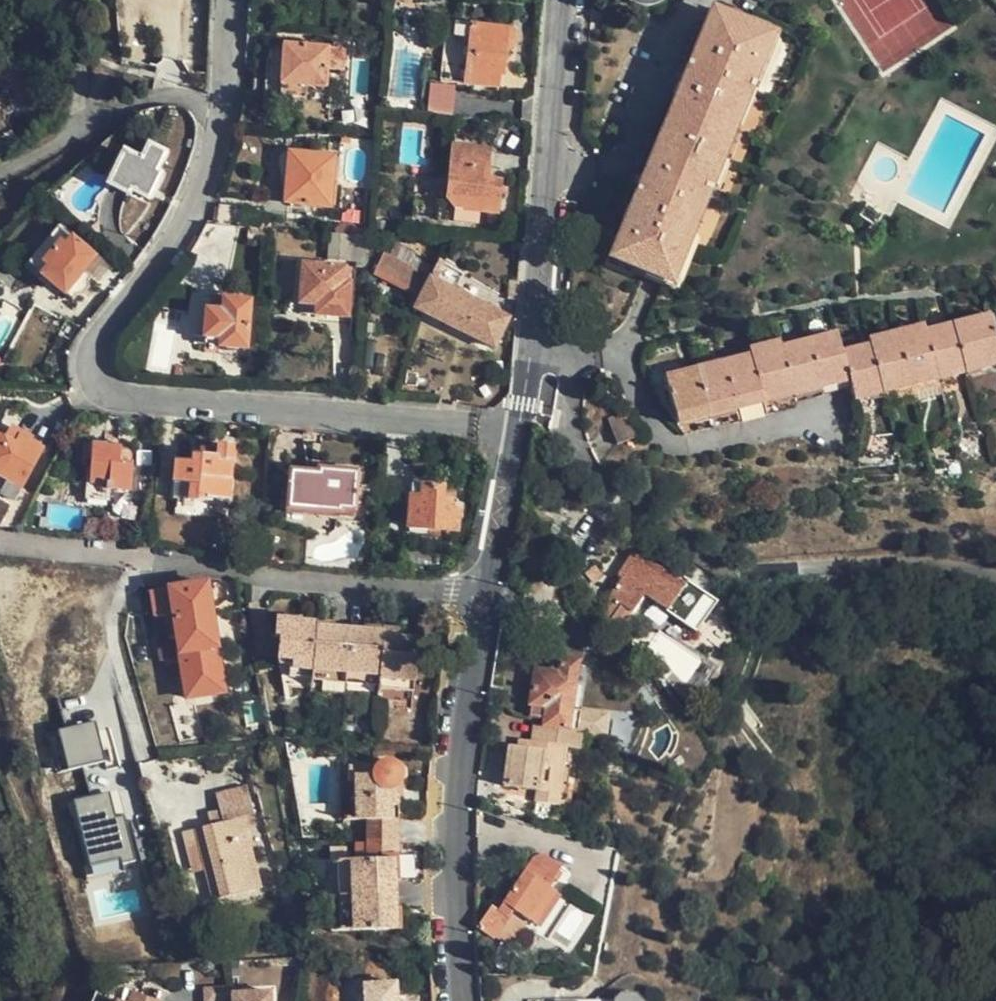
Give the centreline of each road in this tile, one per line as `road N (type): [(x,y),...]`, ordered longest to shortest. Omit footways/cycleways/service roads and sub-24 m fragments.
road 1 (residential): [(521,430),(126,397),(98,384),(89,366),(95,338),(185,223),(201,187),(223,94),(228,0)]
road 2 (residential): [(489,600),(0,545)]
road 3 (tertiary): [(562,0),(521,430)]
road 4 (tertiary): [(489,600),(458,785),(466,1000)]
road 5 (tertiary): [(521,430),(489,600)]

